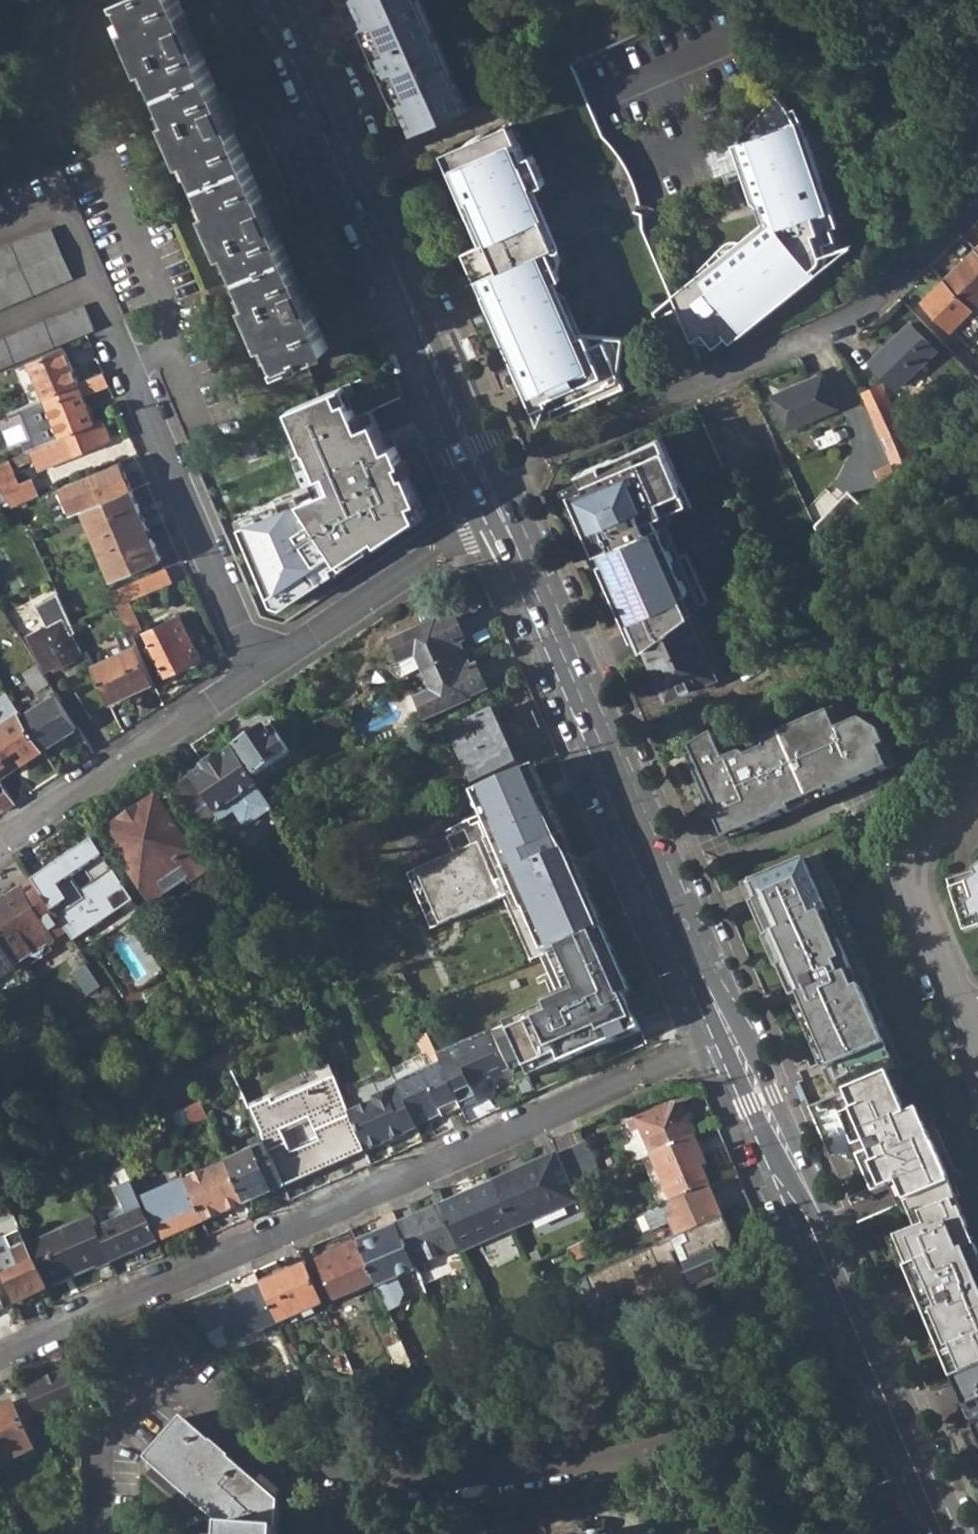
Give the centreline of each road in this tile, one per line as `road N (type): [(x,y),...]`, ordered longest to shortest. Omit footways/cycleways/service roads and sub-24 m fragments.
road 1 (residential): [(731,1033),(0,1353)]
road 2 (primary): [(492,495),(731,1033)]
road 3 (residential): [(977,197),(862,315),(544,454),(492,495)]
road 4 (residential): [(258,670),(67,210),(0,236)]
road 5 (primary): [(731,1033),(949,1533)]
road 6 (primary): [(280,0),(492,495)]
road 7 (residential): [(258,670),(0,840)]
road 8 (residential): [(492,495),(482,530),(258,670)]
road 9 (residential): [(977,791),(918,847),(910,876),(965,1021)]

